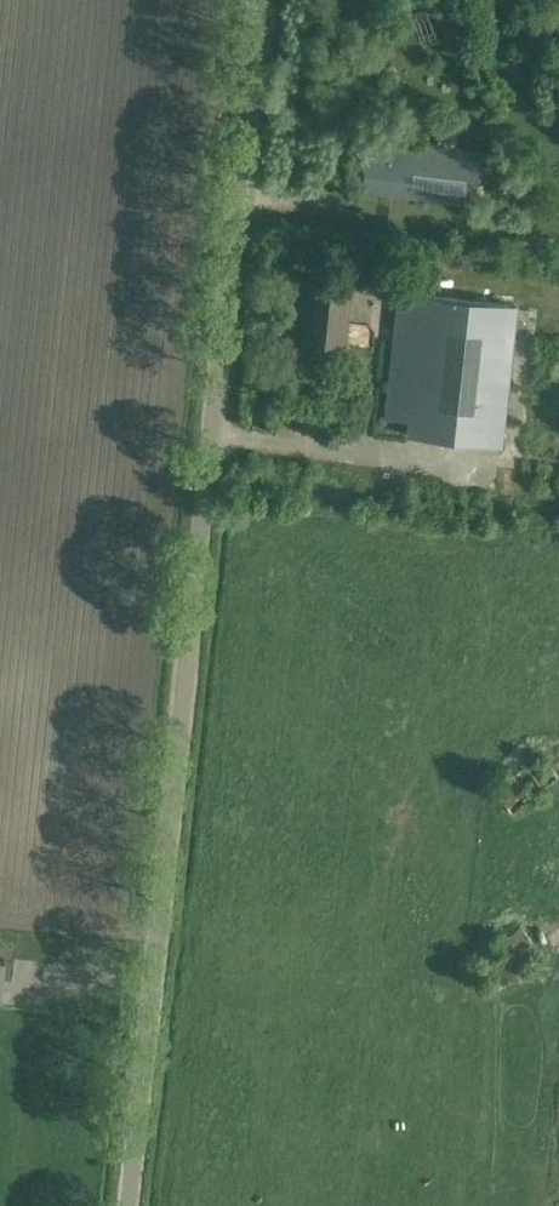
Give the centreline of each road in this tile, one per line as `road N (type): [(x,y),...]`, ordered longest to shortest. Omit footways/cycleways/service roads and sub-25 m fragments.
road 1 (unclassified): [(125,1205),(257,0)]

